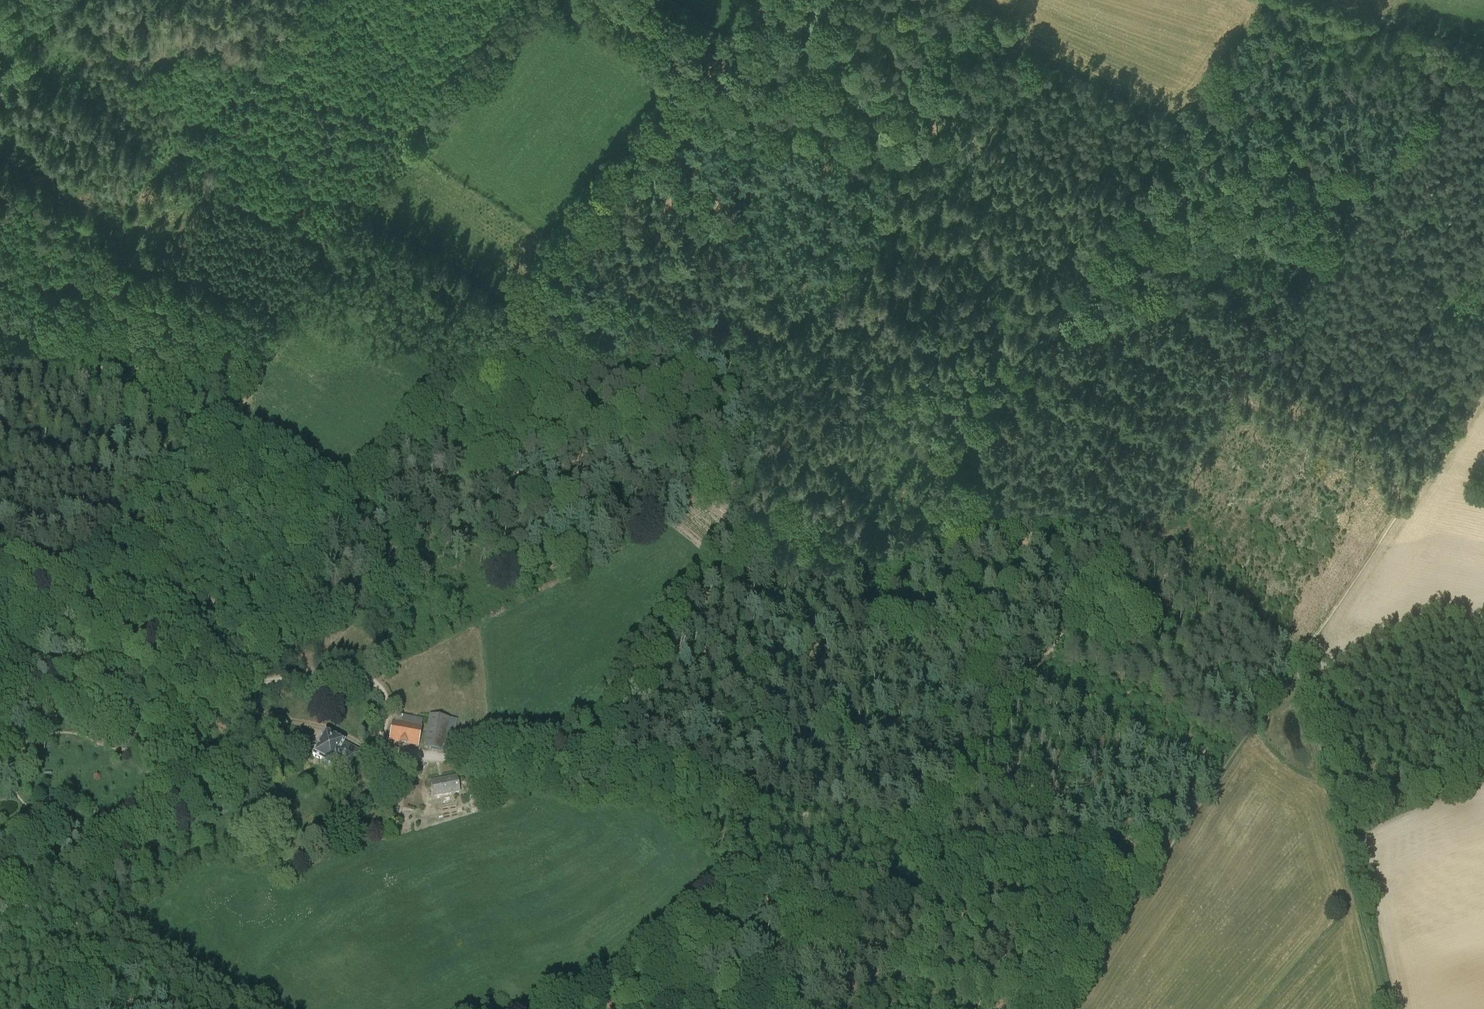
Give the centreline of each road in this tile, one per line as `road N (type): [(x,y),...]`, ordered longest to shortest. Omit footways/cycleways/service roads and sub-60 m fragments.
road 1 (track): [(1295,665),(1389,1008)]
road 2 (track): [(0,581),(272,720)]
road 3 (track): [(0,869),(222,1008)]
road 4 (residential): [(272,720),(306,723),(466,774)]
road 5 (track): [(1483,52),(1312,0)]

